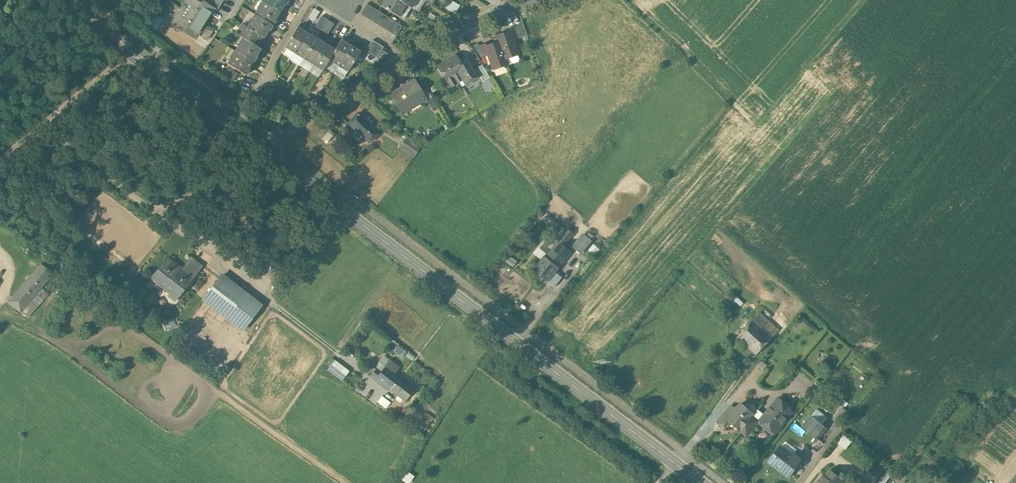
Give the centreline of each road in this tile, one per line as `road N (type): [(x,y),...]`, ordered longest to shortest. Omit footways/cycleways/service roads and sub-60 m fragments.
road 1 (primary): [(680,465),(271,151)]
road 2 (residential): [(271,151),(464,27),(538,0)]
road 3 (primary): [(271,151),(70,0)]

